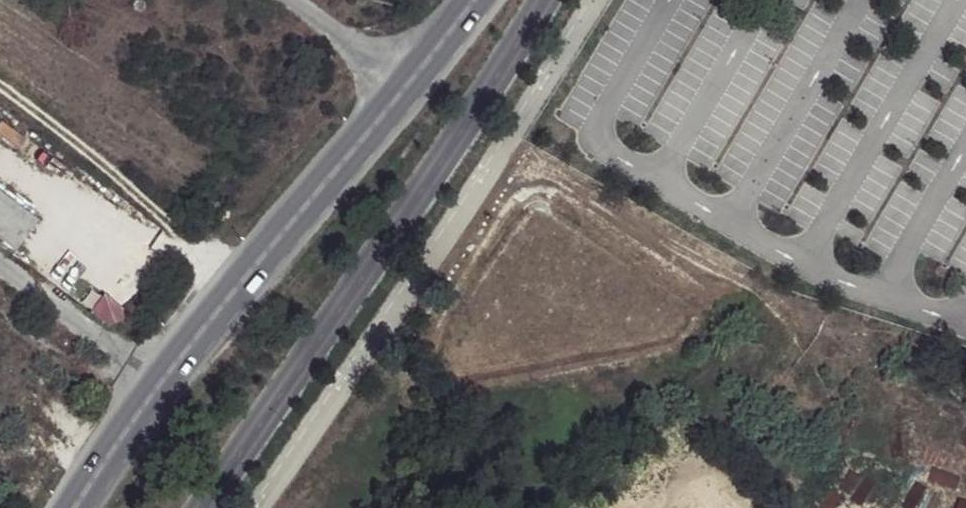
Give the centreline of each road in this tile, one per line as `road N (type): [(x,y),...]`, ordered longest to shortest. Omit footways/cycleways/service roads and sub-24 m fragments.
road 1 (tertiary): [(471,0),(155,378)]
road 2 (track): [(244,271),(0,86)]
road 3 (residential): [(155,378),(0,262)]
road 4 (tertiary): [(155,378),(74,507)]

